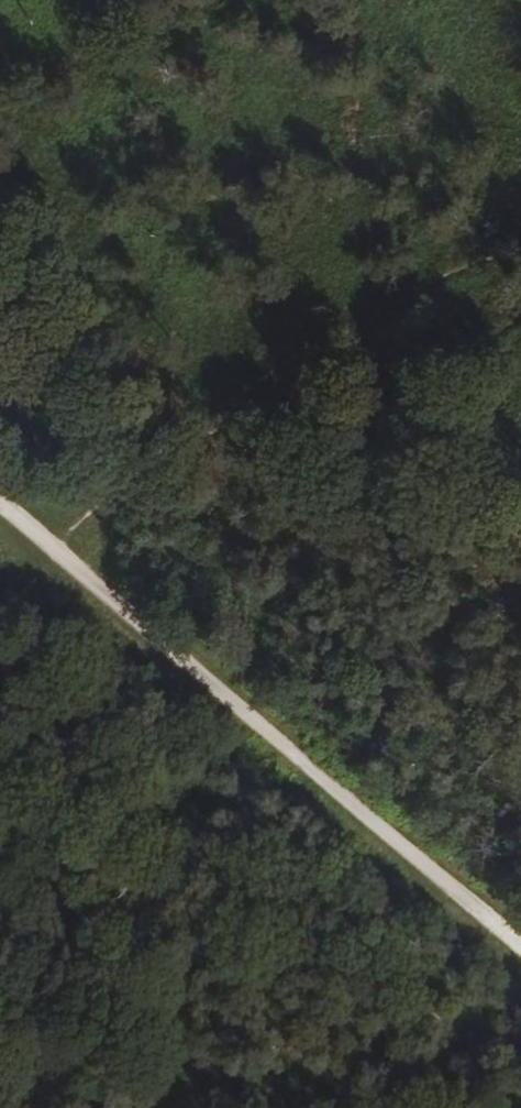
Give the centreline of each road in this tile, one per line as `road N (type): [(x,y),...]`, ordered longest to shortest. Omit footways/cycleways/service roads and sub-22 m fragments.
road 1 (track): [(0,501),(520,945)]

